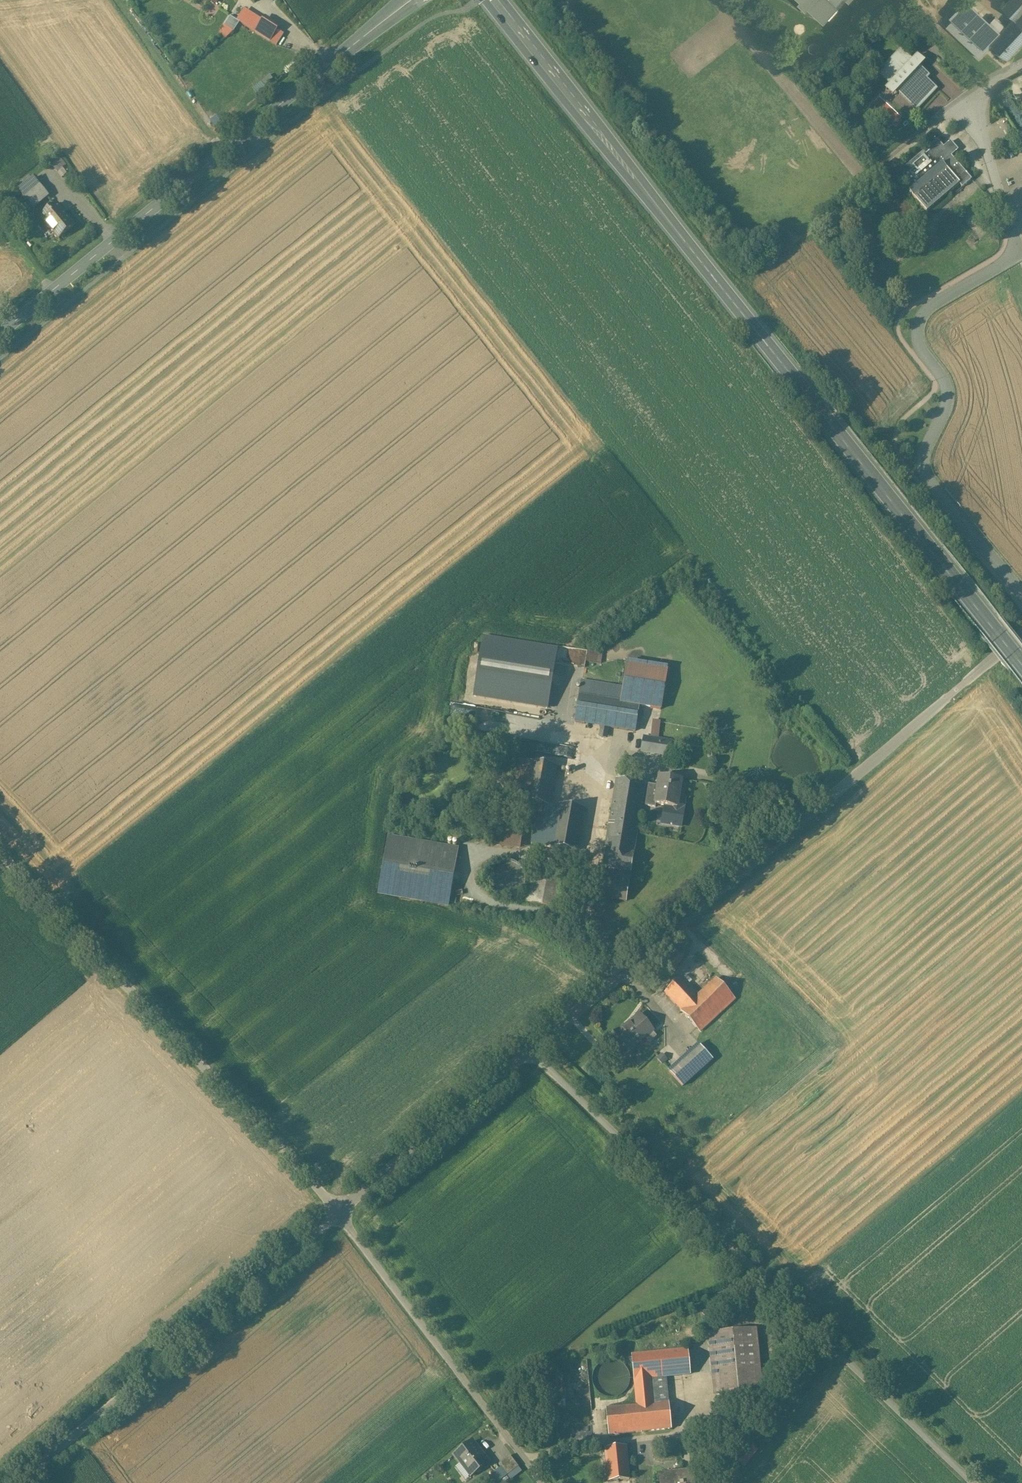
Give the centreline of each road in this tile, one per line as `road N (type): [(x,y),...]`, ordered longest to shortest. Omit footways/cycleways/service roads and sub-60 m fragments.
road 1 (primary): [(494,0),(1021,668)]
road 2 (unclassified): [(530,1051),(1019,639)]
road 3 (unclassified): [(530,1051),(972,1482)]
road 4 (residential): [(960,102),(987,152),(1019,255),(920,320),(919,348),(948,398),(923,469),(1021,592)]
road 5 (tertiary): [(0,334),(408,0)]
road 6 (unclassified): [(0,854),(338,1214)]
road 7 (unclassified): [(16,1482),(338,1214)]
road 8 (unclassified): [(338,1214),(545,1482)]
road 9 (unclassified): [(338,1214),(530,1051)]
road 10 (track): [(223,152),(117,0)]

